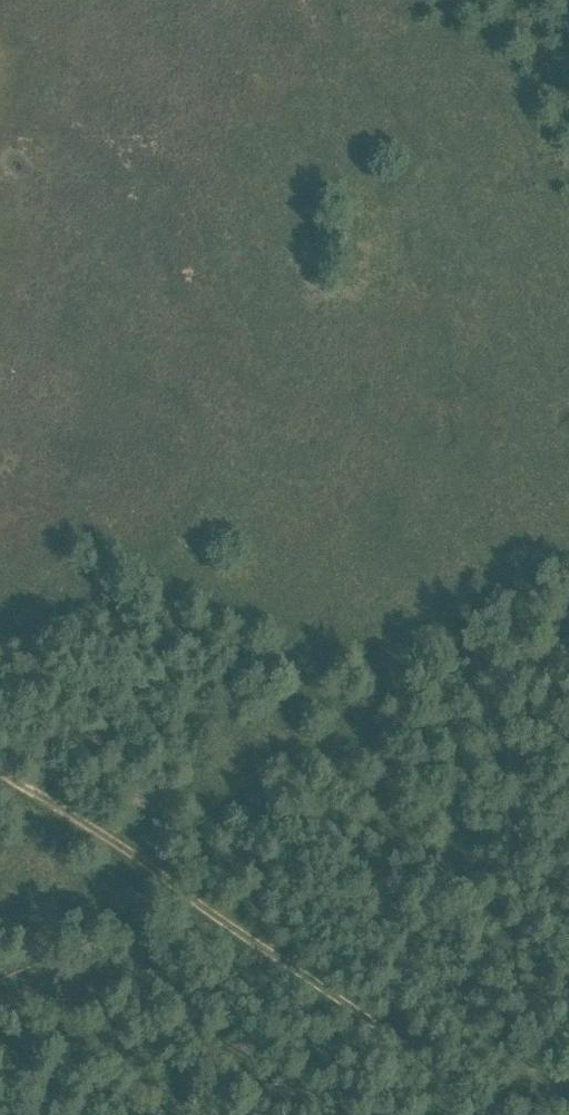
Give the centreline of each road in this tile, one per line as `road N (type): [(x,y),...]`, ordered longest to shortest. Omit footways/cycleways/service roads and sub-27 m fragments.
road 1 (track): [(0,773),(149,863),(499,1114)]

